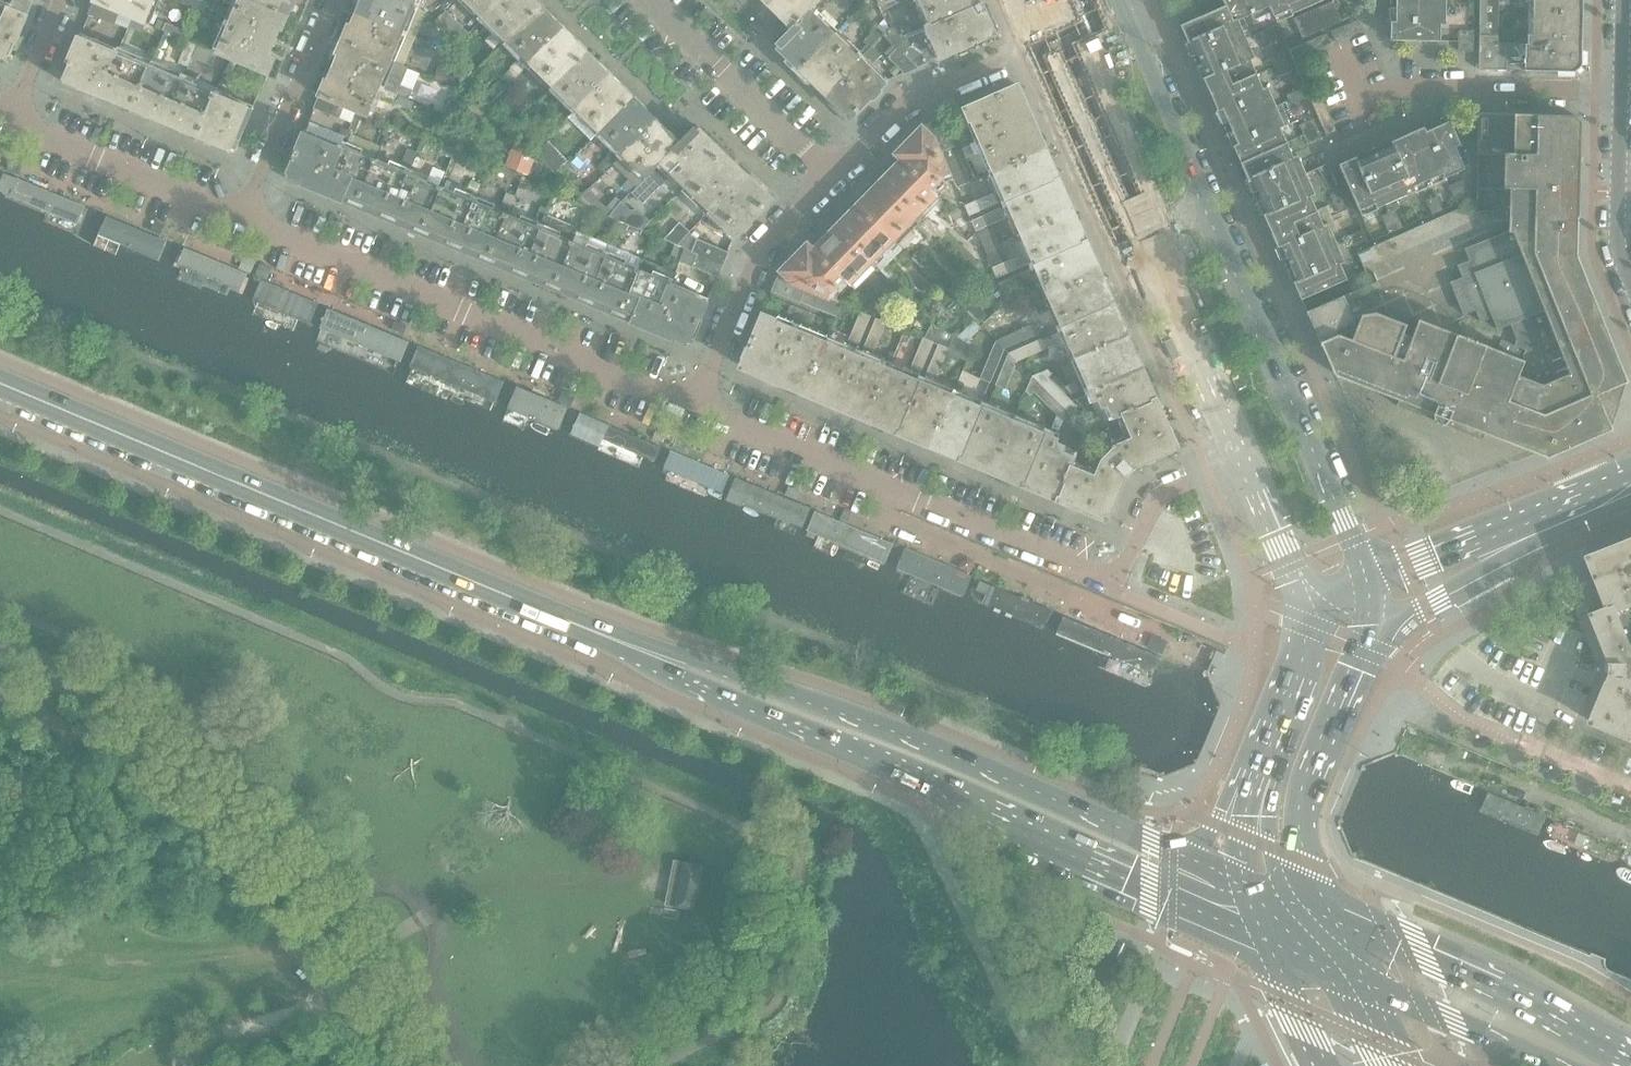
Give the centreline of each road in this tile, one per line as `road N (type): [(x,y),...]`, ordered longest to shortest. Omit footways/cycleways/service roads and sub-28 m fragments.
road 1 (secondary): [(649,657),(0,384)]
road 2 (secondary): [(649,657),(688,685),(1266,944)]
road 3 (secondary): [(1251,880),(960,754),(703,664),(649,657)]
road 4 (residential): [(1236,454),(1149,509),(1115,583),(697,406)]
road 5 (residential): [(697,406),(243,219)]
road 6 (tertiary): [(1366,580),(1208,206)]
road 7 (residential): [(1630,1055),(1329,918)]
road 8 (residential): [(1337,53),(1358,107),(1403,88),(1616,91)]
road 9 (residential): [(831,175),(766,241),(697,406)]
road 10 (residential): [(1048,41),(905,105),(831,175)]
road 11 (residential): [(243,219),(7,117)]
road 12 (residential): [(831,175),(651,0)]
road 13 (tertiary): [(1137,236),(1236,454)]
road 14 (residential): [(243,219),(334,0)]
road 15 (tertiary): [(1208,206),(1120,9)]
road 16 (tertiary): [(1048,41),(1137,236)]
road 17 (residential): [(1364,984),(1557,1065)]
road 18 (tertiary): [(1236,454),(1309,609)]
road 19 (tertiary): [(1368,620),(1426,606),(1494,564),(1511,539)]
road 20 (tertiary): [(1511,539),(1436,554),(1366,580)]
road 21 (secondary): [(1266,944),(1326,1065)]
road 22 (tertiary): [(1283,805),(1325,679)]
road 23 (tertiary): [(1630,486),(1511,539)]
road 24 (residential): [(56,0),(7,117)]
road 25 (tertiary): [(1329,918),(1283,805)]

